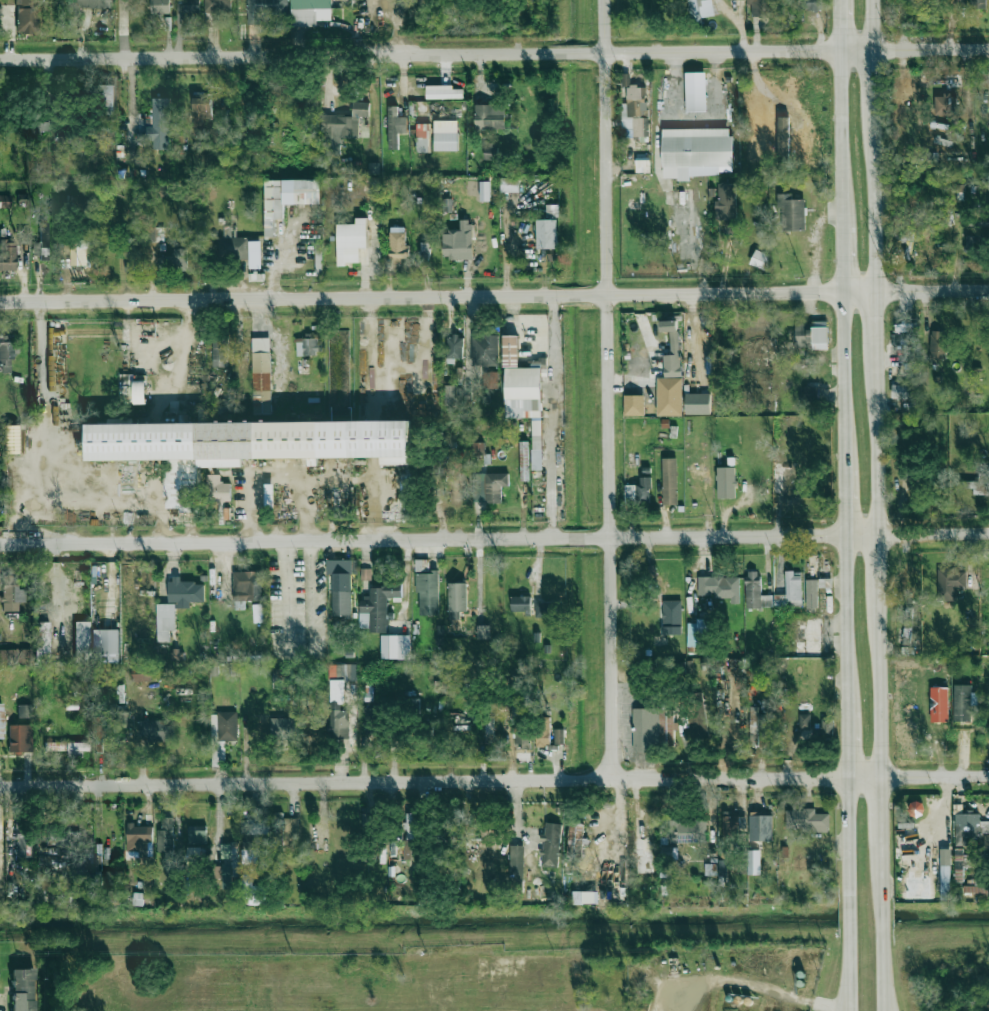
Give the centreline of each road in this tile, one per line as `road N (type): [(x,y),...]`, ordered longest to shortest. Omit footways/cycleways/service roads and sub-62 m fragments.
road 1 (residential): [(0,60),(988,45)]
road 2 (residential): [(0,544),(988,533)]
road 3 (residential): [(0,783),(988,773)]
road 4 (tertiary): [(0,302),(875,292)]
road 5 (residential): [(616,777),(607,0)]
road 6 (secondary): [(848,774),(850,1010)]
road 7 (secondary): [(875,534),(875,350)]
road 8 (secondary): [(843,291),(844,472)]
road 9 (secondary): [(844,534),(847,713)]
road 10 (secondary): [(840,47),(842,226)]
road 11 (secondary): [(877,774),(876,596)]
road 12 (secondary): [(875,292),(871,116)]

